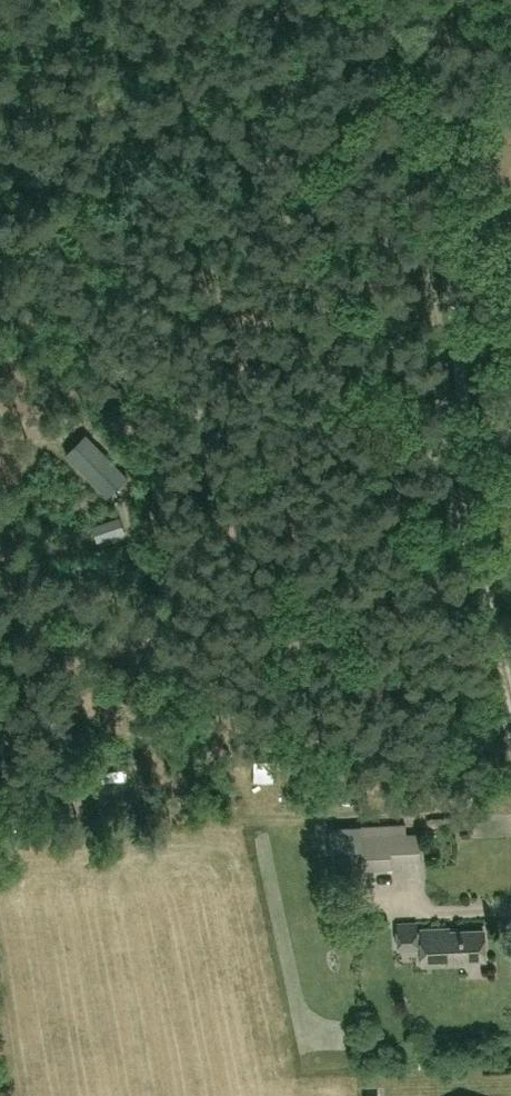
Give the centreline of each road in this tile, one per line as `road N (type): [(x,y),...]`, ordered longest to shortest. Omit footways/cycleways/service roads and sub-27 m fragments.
road 1 (track): [(510,801),(157,812),(0,543)]
road 2 (track): [(510,643),(460,402),(395,0)]
road 3 (track): [(417,137),(0,242)]

